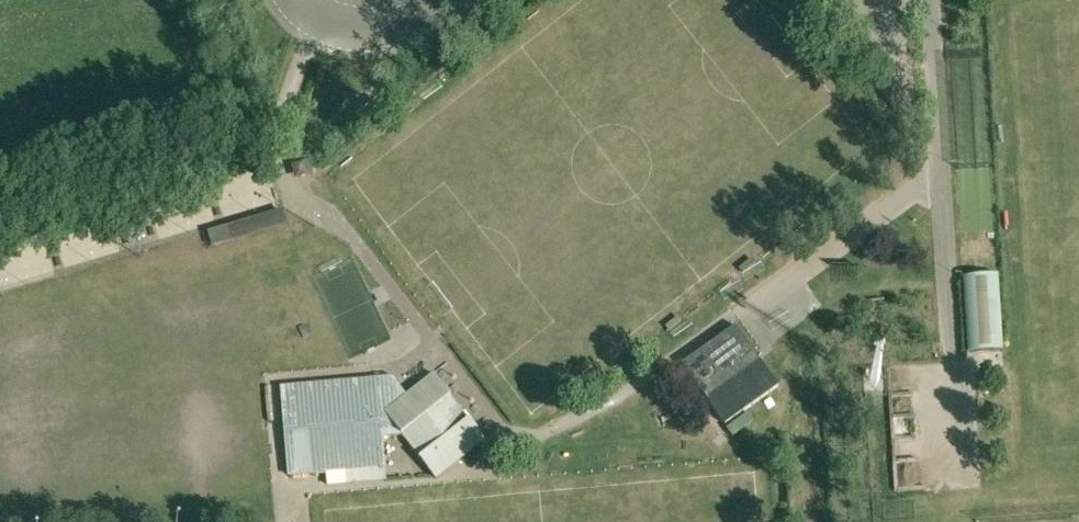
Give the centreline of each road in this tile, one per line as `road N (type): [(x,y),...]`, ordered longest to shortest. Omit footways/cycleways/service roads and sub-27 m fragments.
road 1 (track): [(0,219),(275,139)]
road 2 (unclassified): [(438,12),(382,35),(314,20)]
road 3 (residential): [(275,139),(314,20)]

